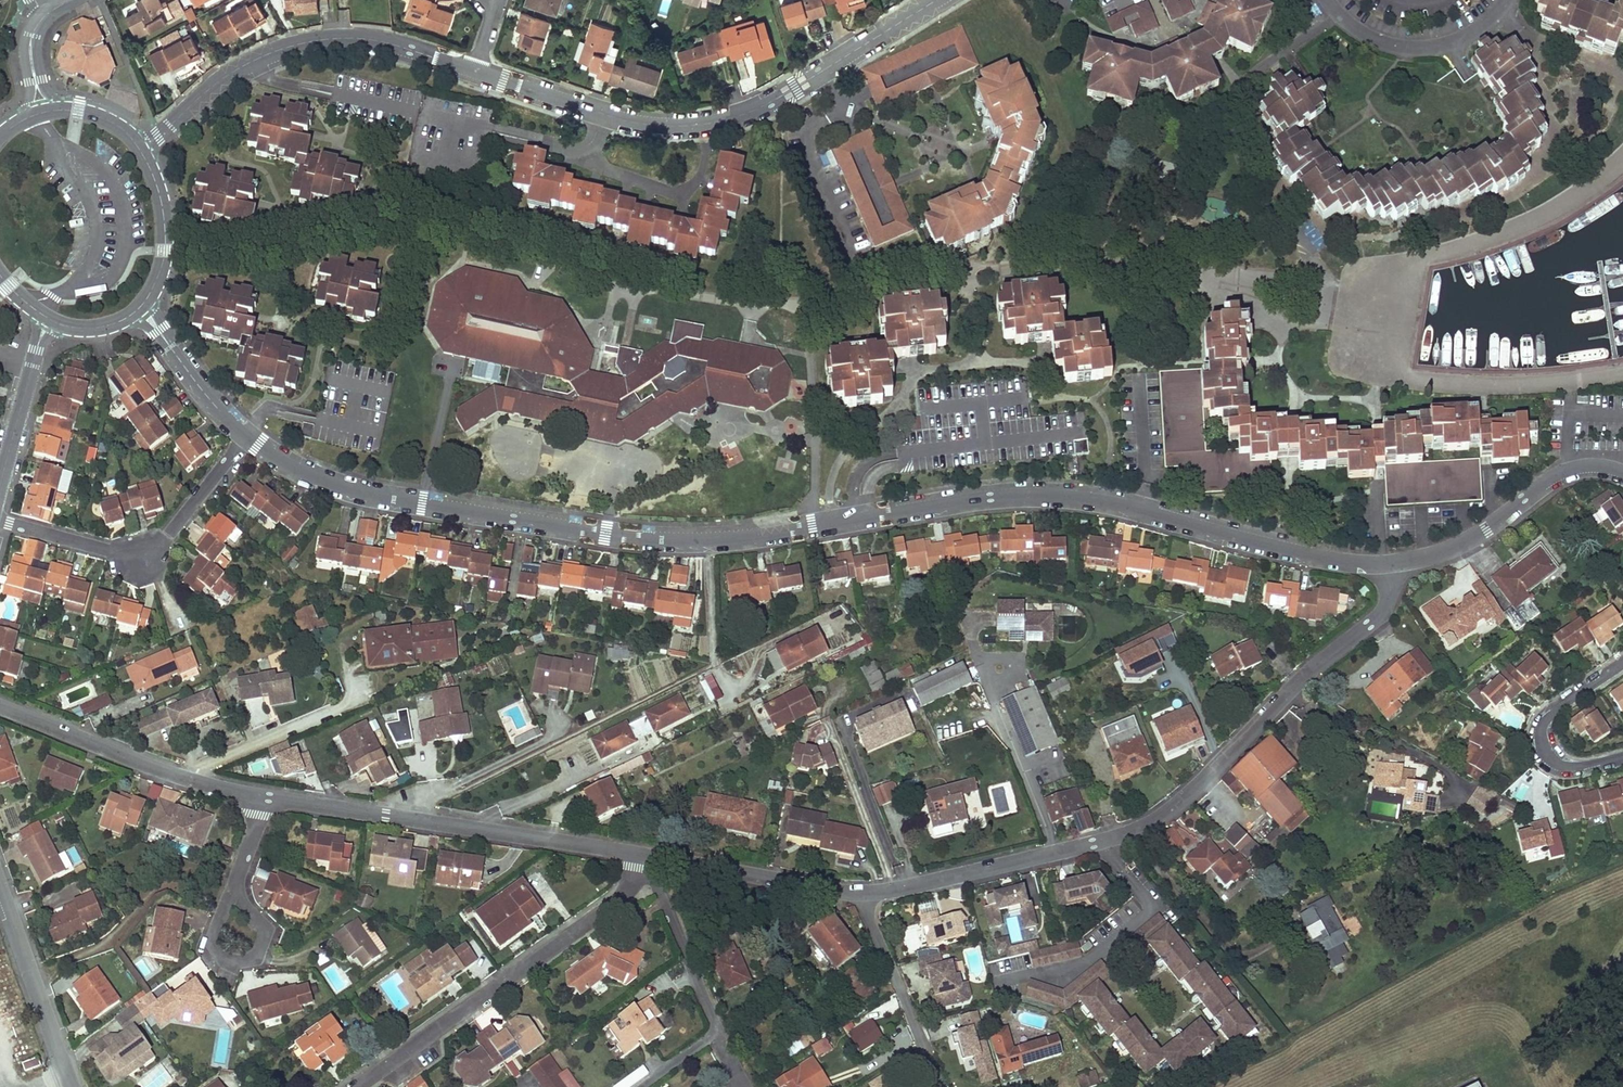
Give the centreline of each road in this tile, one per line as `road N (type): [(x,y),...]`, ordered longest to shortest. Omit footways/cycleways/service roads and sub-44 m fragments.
road 1 (residential): [(244,432),(289,464),(344,484),(632,537),(710,540),(1032,494),(1137,508),(1317,555),(1392,563)]
road 2 (residential): [(860,893),(1104,841),(1159,819),(1374,617),(1392,563)]
road 3 (residential): [(476,70),(602,114),(704,124),(776,99),(936,0)]
road 4 (residential): [(266,798),(641,854)]
road 5 (residential): [(140,150),(233,71),(295,44),(388,42),(476,70)]
road 6 (residential): [(356,1086),(617,902),(641,854)]
road 7 (residential): [(0,520),(126,556),(146,553),(244,432)]
road 8 (residential): [(1392,563),(1469,540),(1562,471),(1598,465),(1622,472)]
road 9 (residential): [(641,854),(739,1086)]
road 10 (residential): [(641,854),(860,893)]
road 11 (residential): [(1622,659),(1552,713),(1542,731),(1544,751),(1560,765),(1622,756)]
road 12 (residential): [(860,893),(941,1086)]
road 13 (residential): [(0,893),(76,1086)]
road 14 (residential): [(0,705),(189,778)]
road 15 (residential): [(189,778),(202,760),(353,697)]
road 16 (residential): [(236,878),(211,945),(230,961),(255,959),(267,930),(245,906)]
road 17 (residential): [(49,319),(0,480)]
road 18 (tertiary): [(141,307),(165,249),(163,209),(140,150)]
road 19 (residential): [(141,307),(244,432)]

